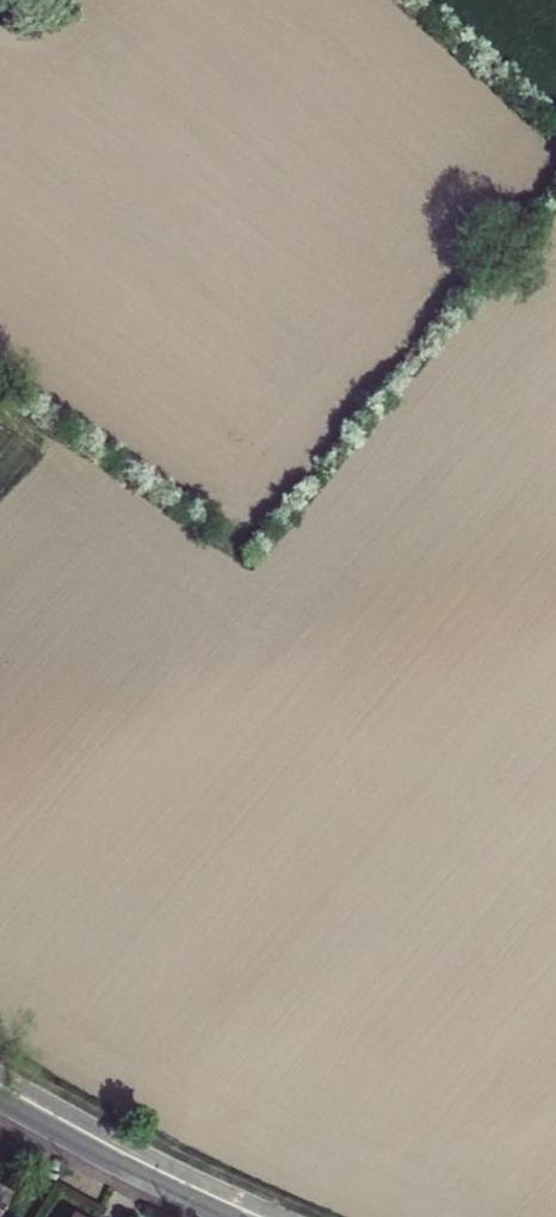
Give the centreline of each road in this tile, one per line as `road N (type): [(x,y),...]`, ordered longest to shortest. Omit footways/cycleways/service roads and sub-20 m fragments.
road 1 (residential): [(0,1100),(233,1216)]

